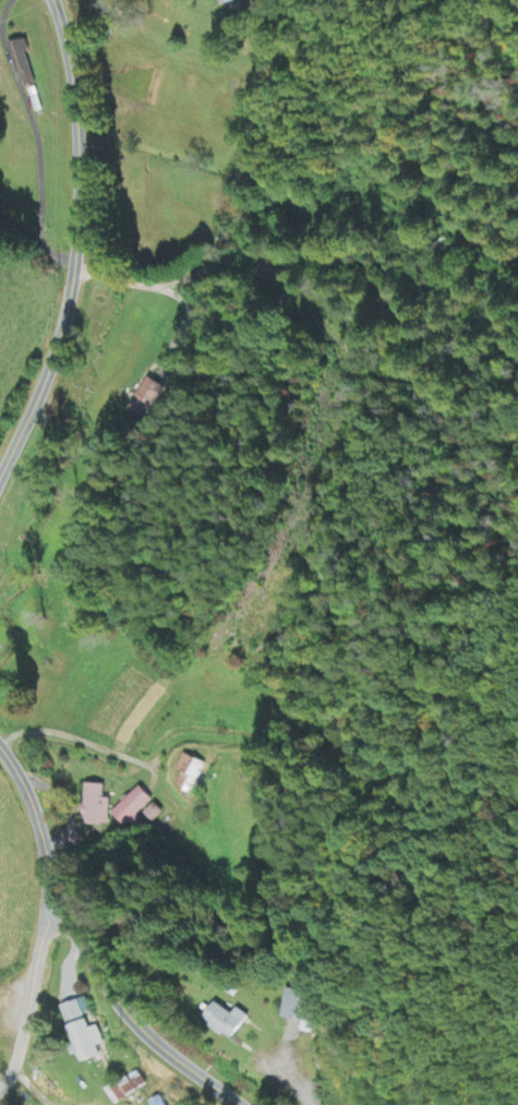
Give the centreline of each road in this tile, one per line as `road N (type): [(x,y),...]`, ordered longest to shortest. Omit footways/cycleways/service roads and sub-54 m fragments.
road 1 (residential): [(0,474),(75,268),(81,187),(67,55),(50,0)]
road 2 (residential): [(238,1104),(148,1036),(109,993),(60,906),(25,791),(0,748)]
road 3 (residential): [(75,268),(165,287),(201,273),(219,249),(267,11)]
road 4 (residential): [(0,1088),(20,1043),(41,938),(60,906)]

